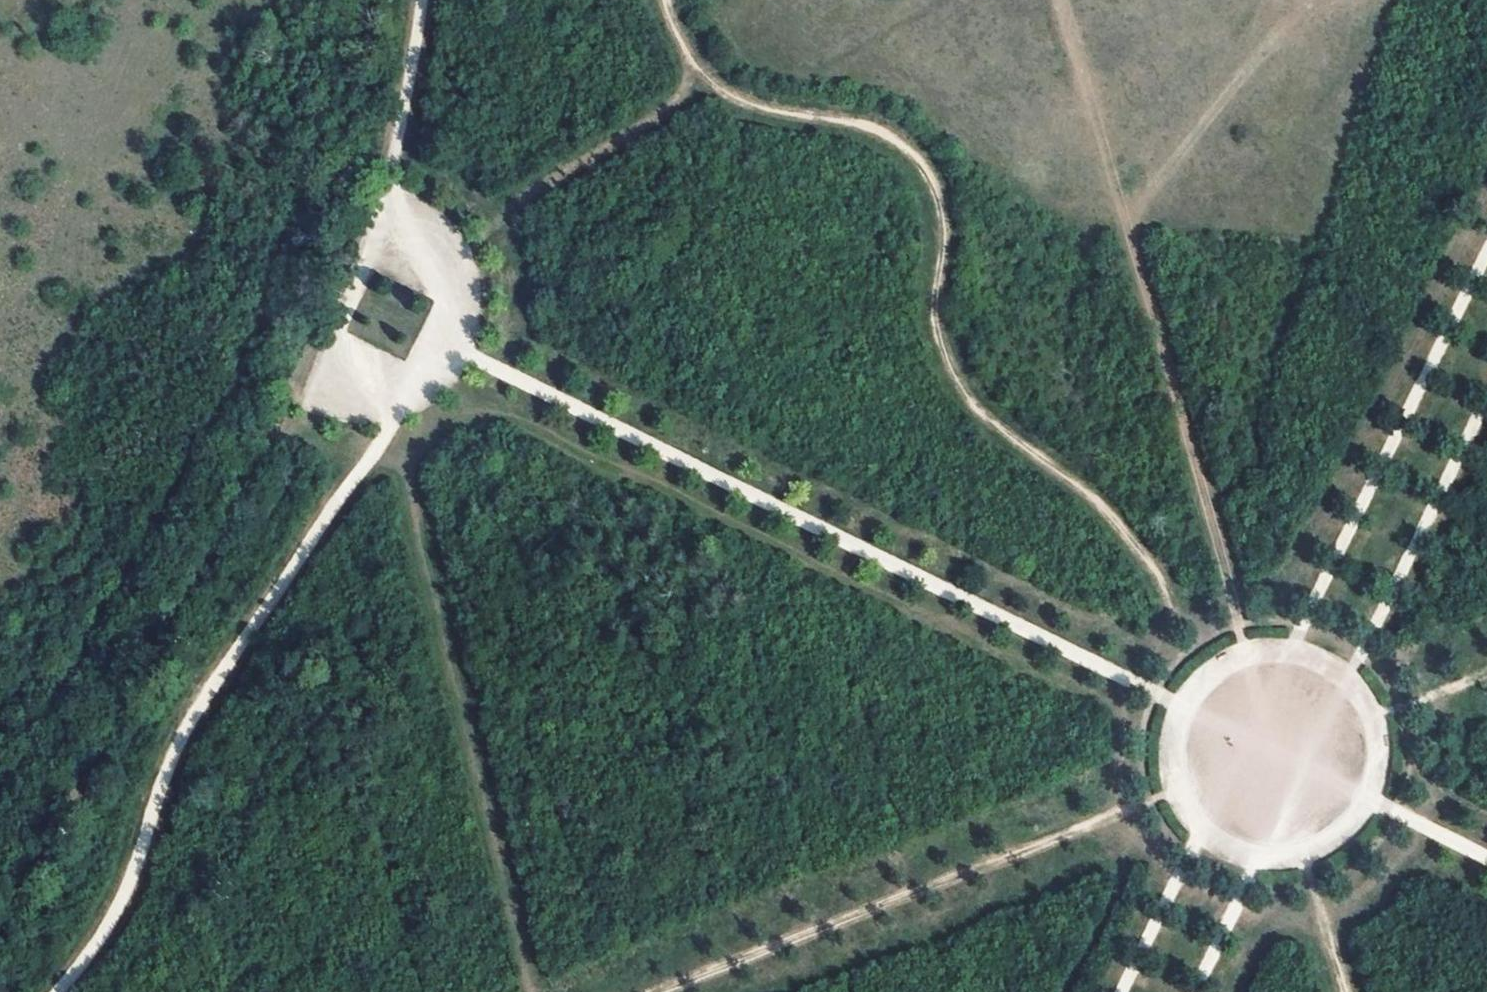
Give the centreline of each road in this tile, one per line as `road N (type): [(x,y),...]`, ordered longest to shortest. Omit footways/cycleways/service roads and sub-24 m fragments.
road 1 (track): [(1486,858),(434,339)]
road 2 (track): [(1121,991),(1486,253)]
road 3 (track): [(1277,753),(1061,0)]
road 4 (track): [(434,339),(393,422),(182,733),(128,884),(59,991)]
road 5 (track): [(1486,398),(1195,991)]
road 6 (track): [(424,0),(381,229),(430,255),(445,294),(434,339)]

